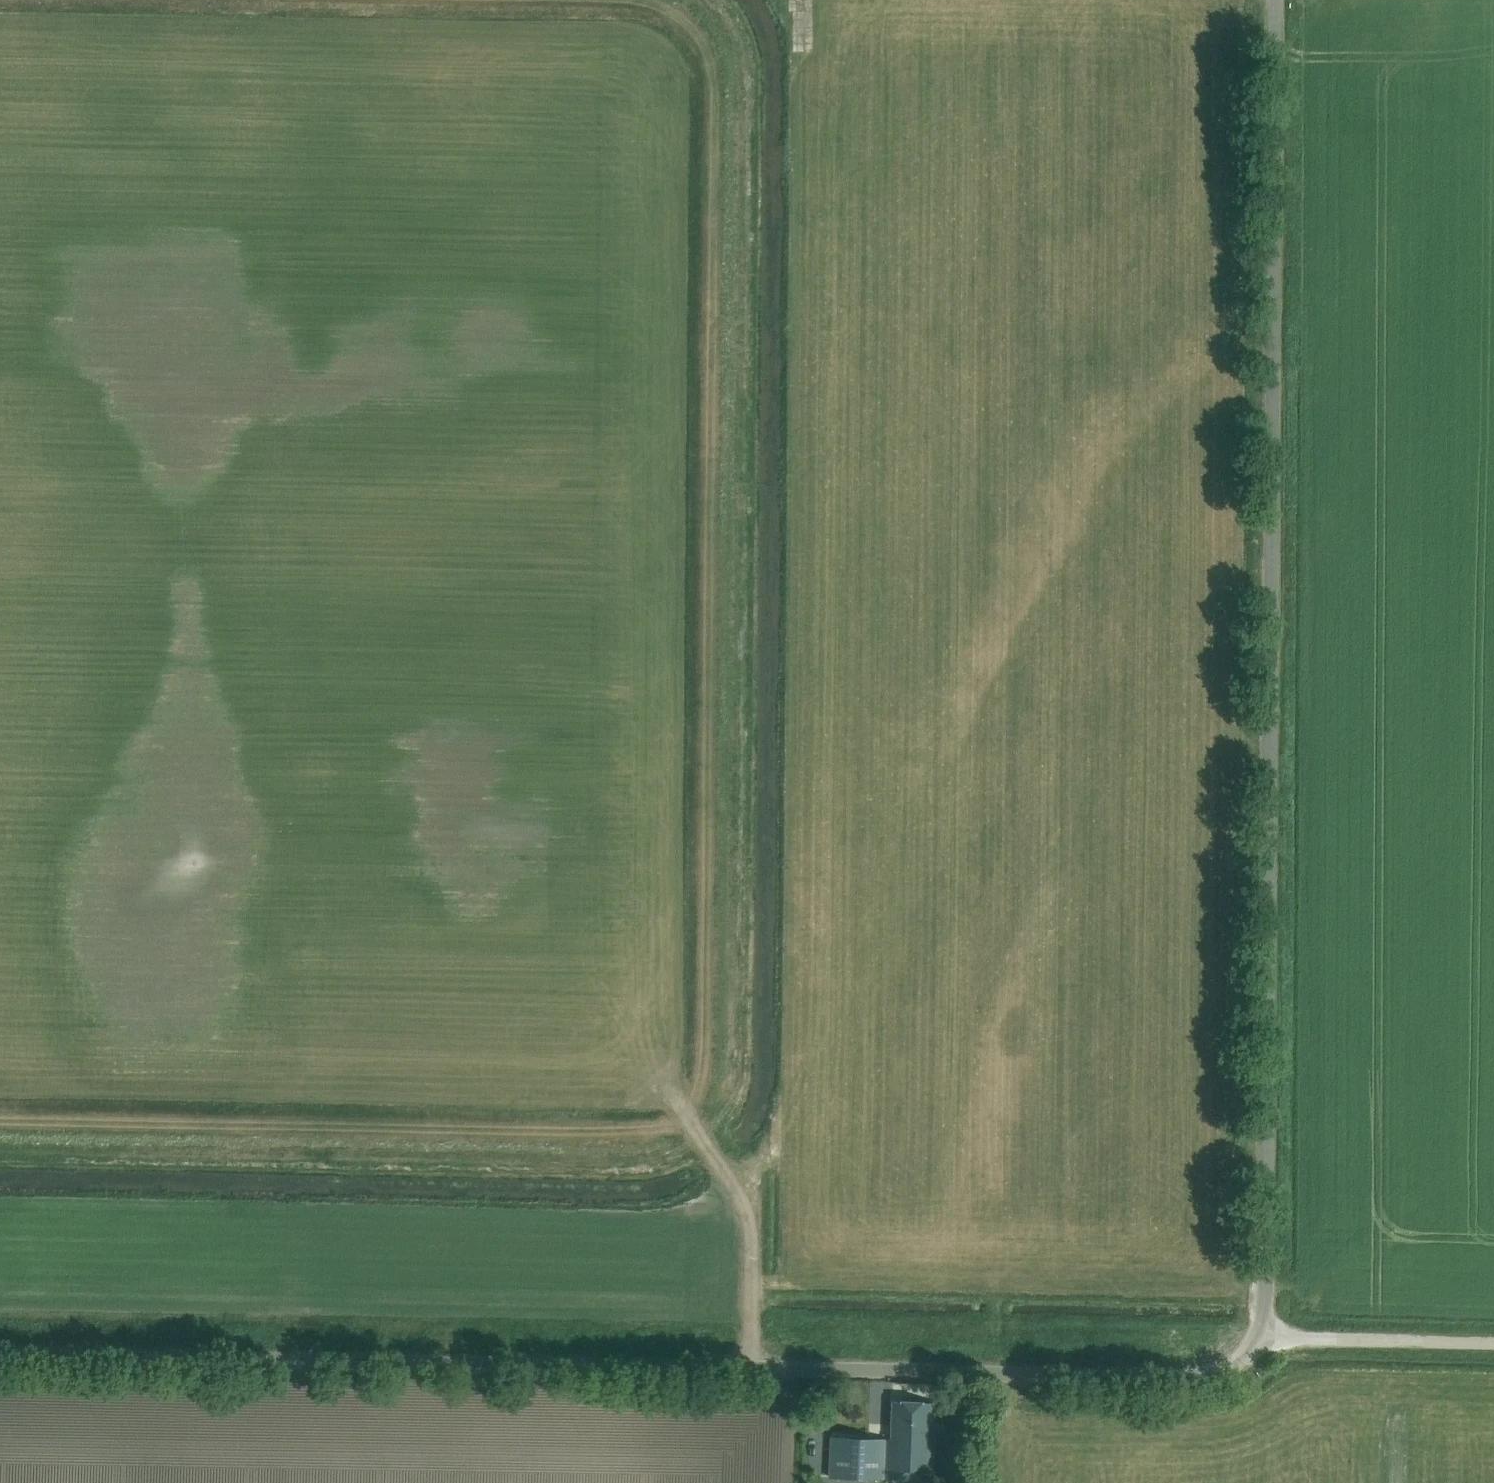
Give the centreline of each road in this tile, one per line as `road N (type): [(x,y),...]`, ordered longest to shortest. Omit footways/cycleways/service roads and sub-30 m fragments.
road 1 (unclassified): [(1264,1337),(1275,0)]
road 2 (unclassified): [(0,1352),(1193,1378),(1224,1373),(1264,1337)]
road 3 (unclassified): [(1493,1340),(1264,1337)]

